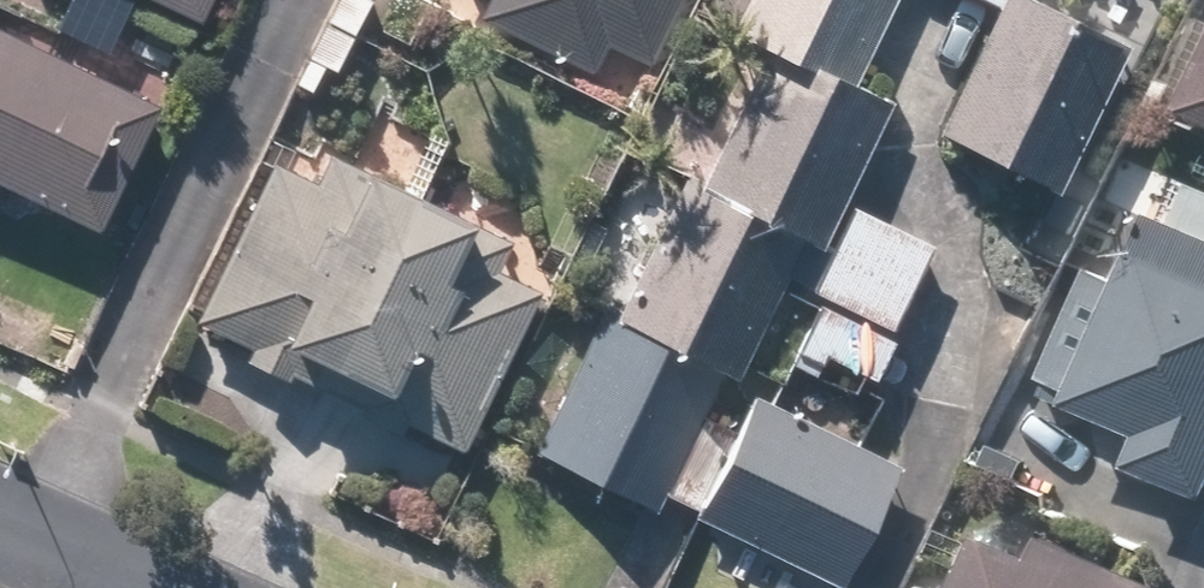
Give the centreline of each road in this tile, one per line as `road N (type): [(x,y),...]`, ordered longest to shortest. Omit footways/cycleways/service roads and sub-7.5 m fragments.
road 1 (residential): [(0,531),(126,587)]

